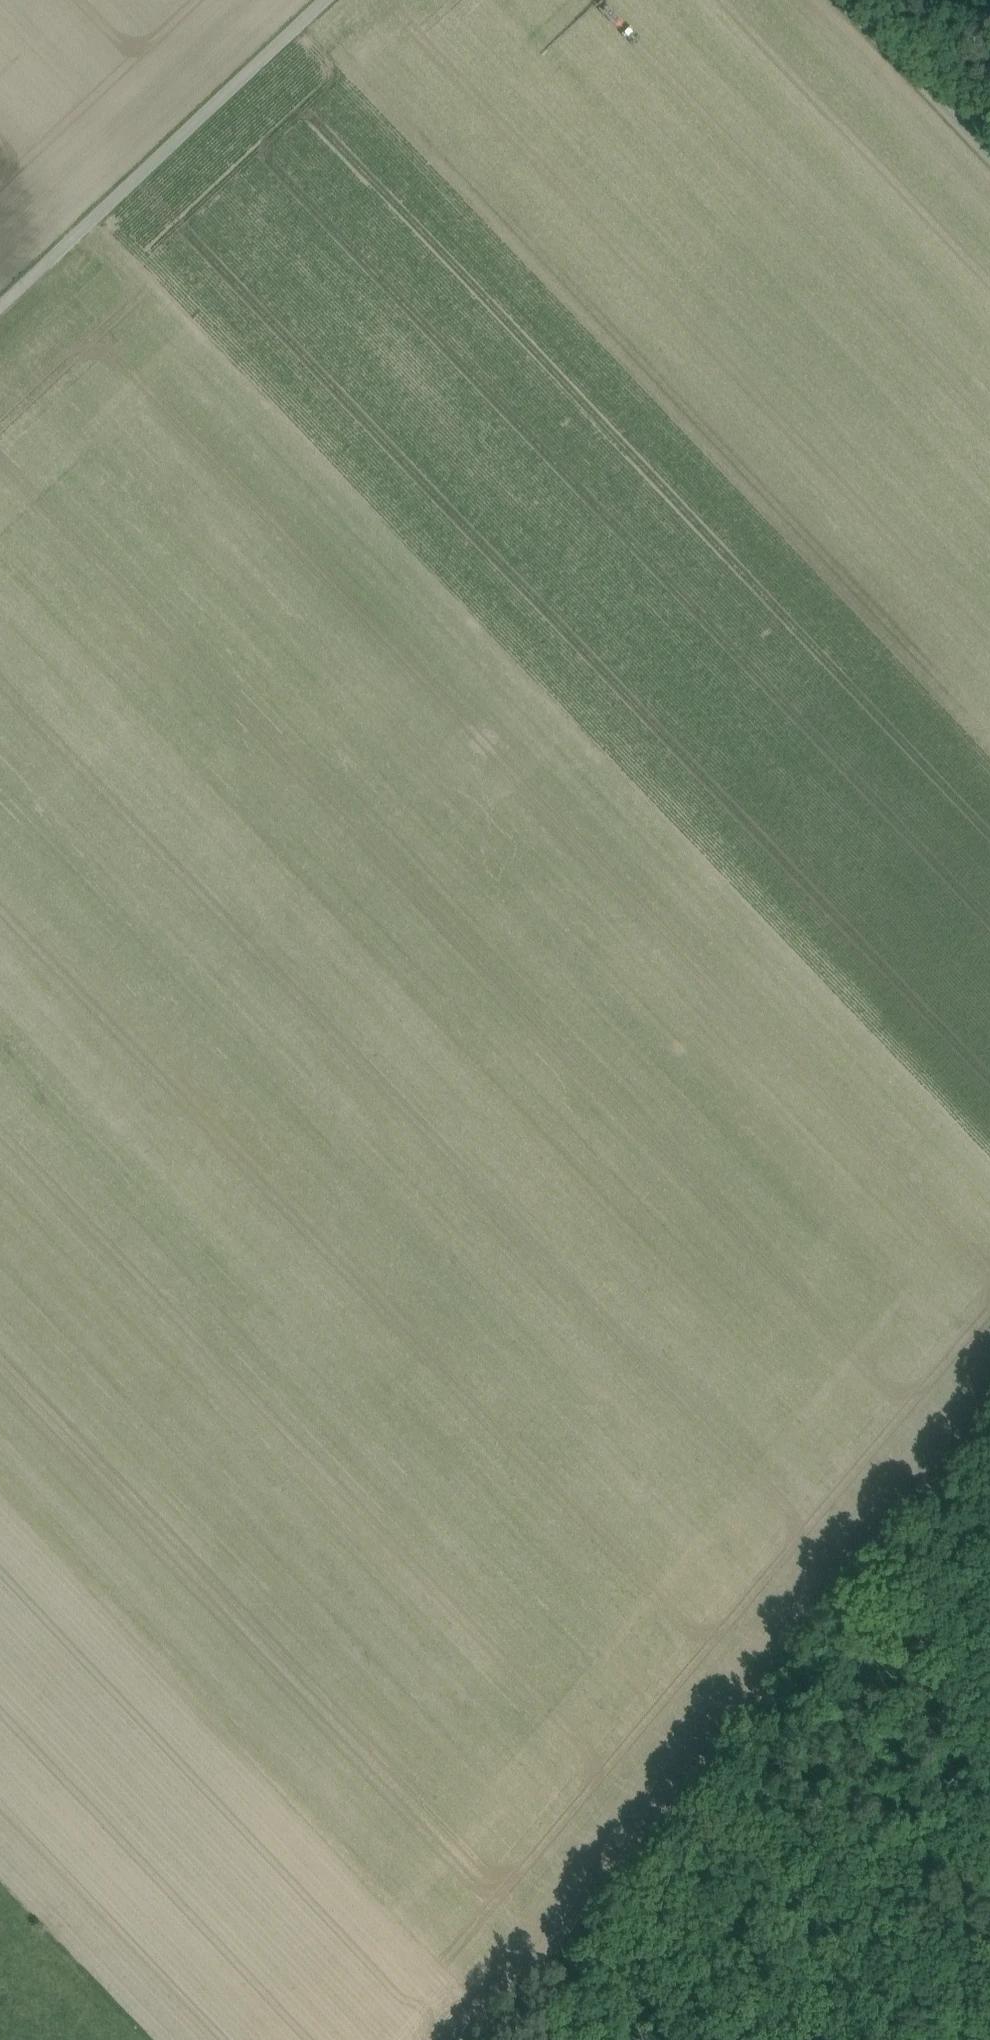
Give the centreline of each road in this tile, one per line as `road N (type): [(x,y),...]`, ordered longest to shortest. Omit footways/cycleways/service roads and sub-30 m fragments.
road 1 (unclassified): [(325,0),(0,306)]
road 2 (unclassified): [(989,187),(803,0)]

